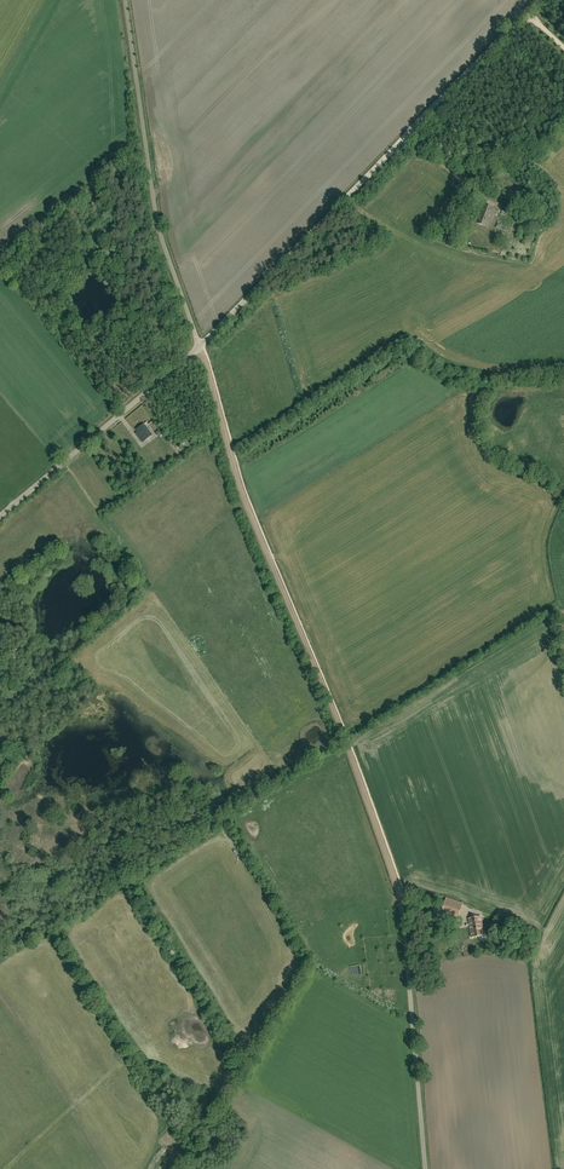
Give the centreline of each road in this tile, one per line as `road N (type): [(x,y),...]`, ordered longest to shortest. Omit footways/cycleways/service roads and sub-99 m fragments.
road 1 (track): [(201,347),(242,492),(401,894)]
road 2 (unclassified): [(201,347),(159,224),(126,0)]
road 3 (unclassified): [(201,347),(409,133)]
road 4 (unclassified): [(425,1168),(401,894)]
road 5 (unclassified): [(0,515),(201,347)]
road 6 (track): [(409,133),(539,0)]

